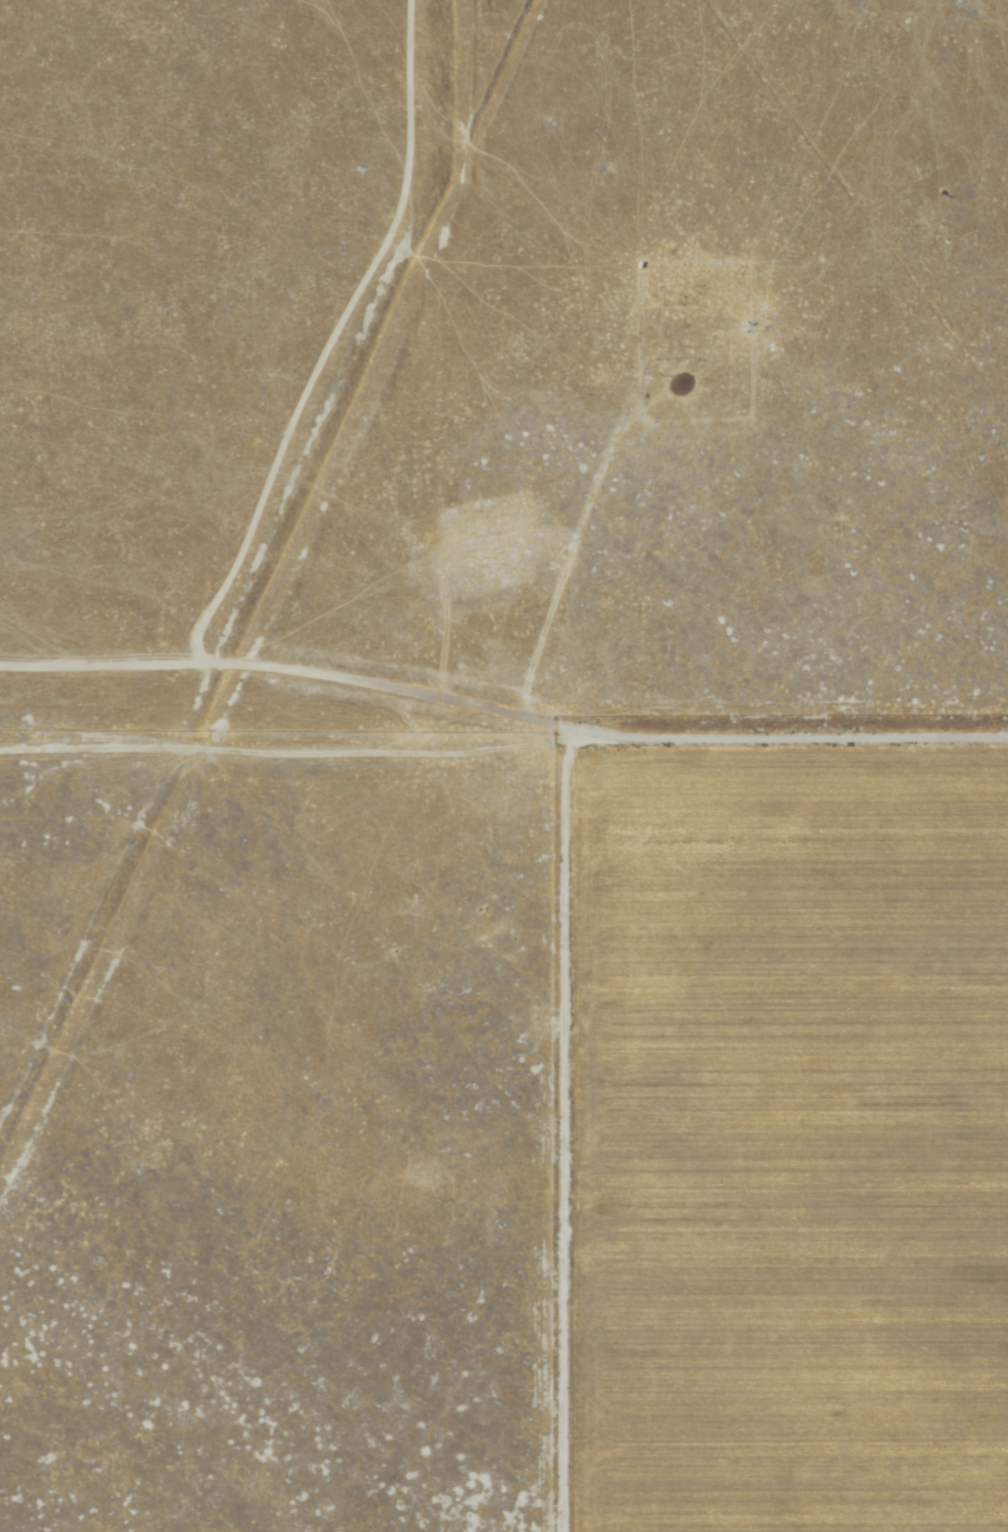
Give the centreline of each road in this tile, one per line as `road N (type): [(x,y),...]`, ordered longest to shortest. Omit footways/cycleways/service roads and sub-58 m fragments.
road 1 (track): [(573,734),(562,791),(561,1531)]

